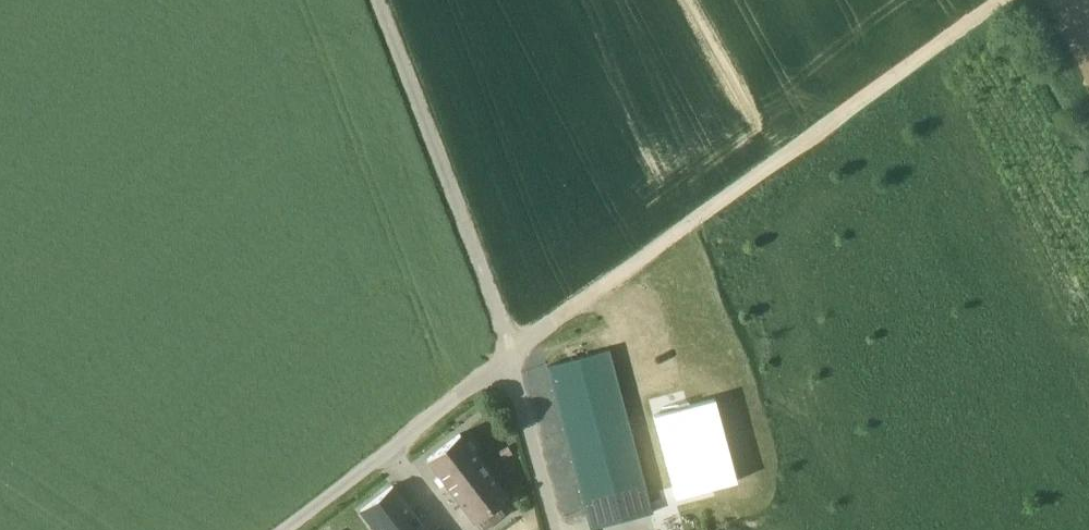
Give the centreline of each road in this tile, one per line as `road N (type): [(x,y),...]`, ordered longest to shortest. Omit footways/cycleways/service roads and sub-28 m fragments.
road 1 (track): [(510,354),(1004,0)]
road 2 (track): [(551,529),(510,354),(374,0)]
road 3 (unclassified): [(280,529),(510,354)]
road 4 (track): [(1088,117),(1026,0)]

